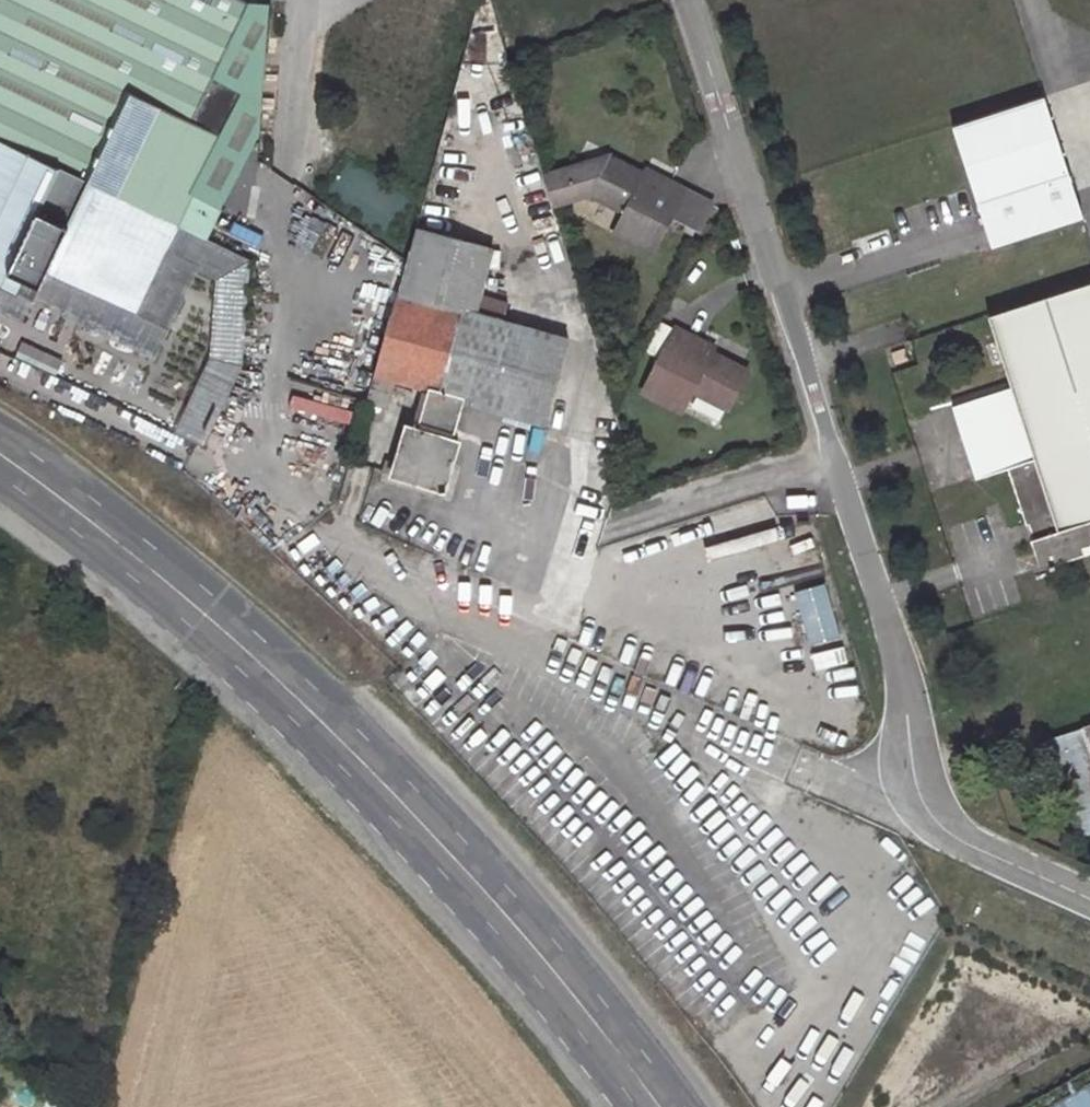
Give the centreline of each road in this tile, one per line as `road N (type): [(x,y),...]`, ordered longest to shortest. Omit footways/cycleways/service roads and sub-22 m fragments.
road 1 (primary): [(0,455),(118,542),(291,694),(487,894),(661,1106)]
road 2 (unclassified): [(687,0),(881,600),(905,691),(919,800)]
road 3 (unclassified): [(361,470),(335,540),(381,579),(538,651),(583,522)]
road 4 (unclassified): [(919,800),(963,844),(1089,898)]
road 5 (unclassified): [(802,768),(890,805),(919,800)]

